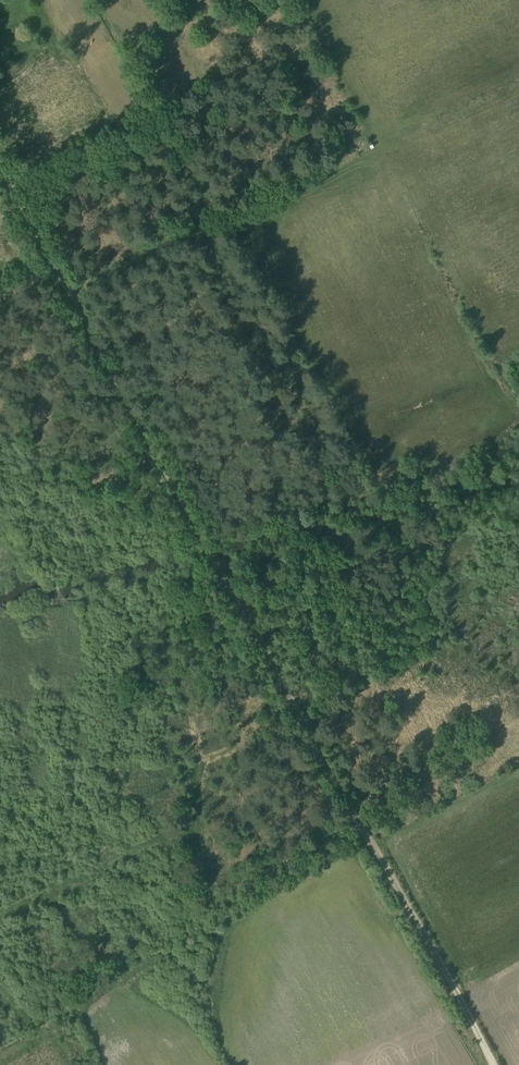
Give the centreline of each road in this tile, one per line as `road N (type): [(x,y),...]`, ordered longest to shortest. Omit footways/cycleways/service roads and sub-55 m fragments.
road 1 (track): [(0,156),(498,1064)]
road 2 (track): [(77,297),(359,148)]

